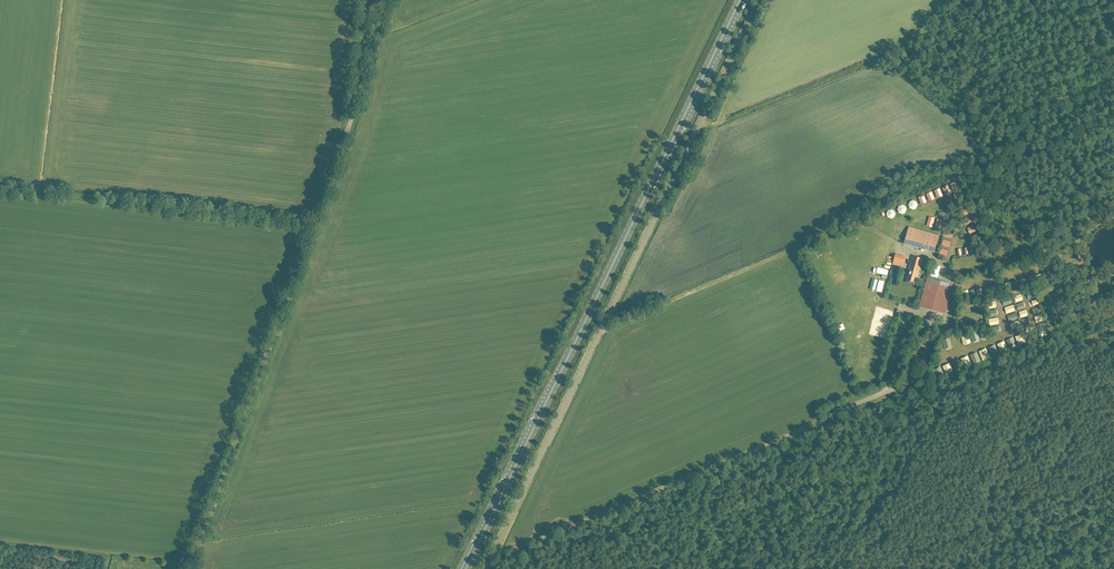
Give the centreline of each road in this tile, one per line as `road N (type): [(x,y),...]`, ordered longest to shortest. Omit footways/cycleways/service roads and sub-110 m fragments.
road 1 (track): [(495,548),(506,551),(917,397),(936,317),(947,320),(957,282),(935,257),(862,225),(602,326)]
road 2 (primary): [(740,0),(464,568)]
road 3 (unclassified): [(485,568),(759,0)]
road 4 (track): [(190,568),(353,116),(365,0)]

